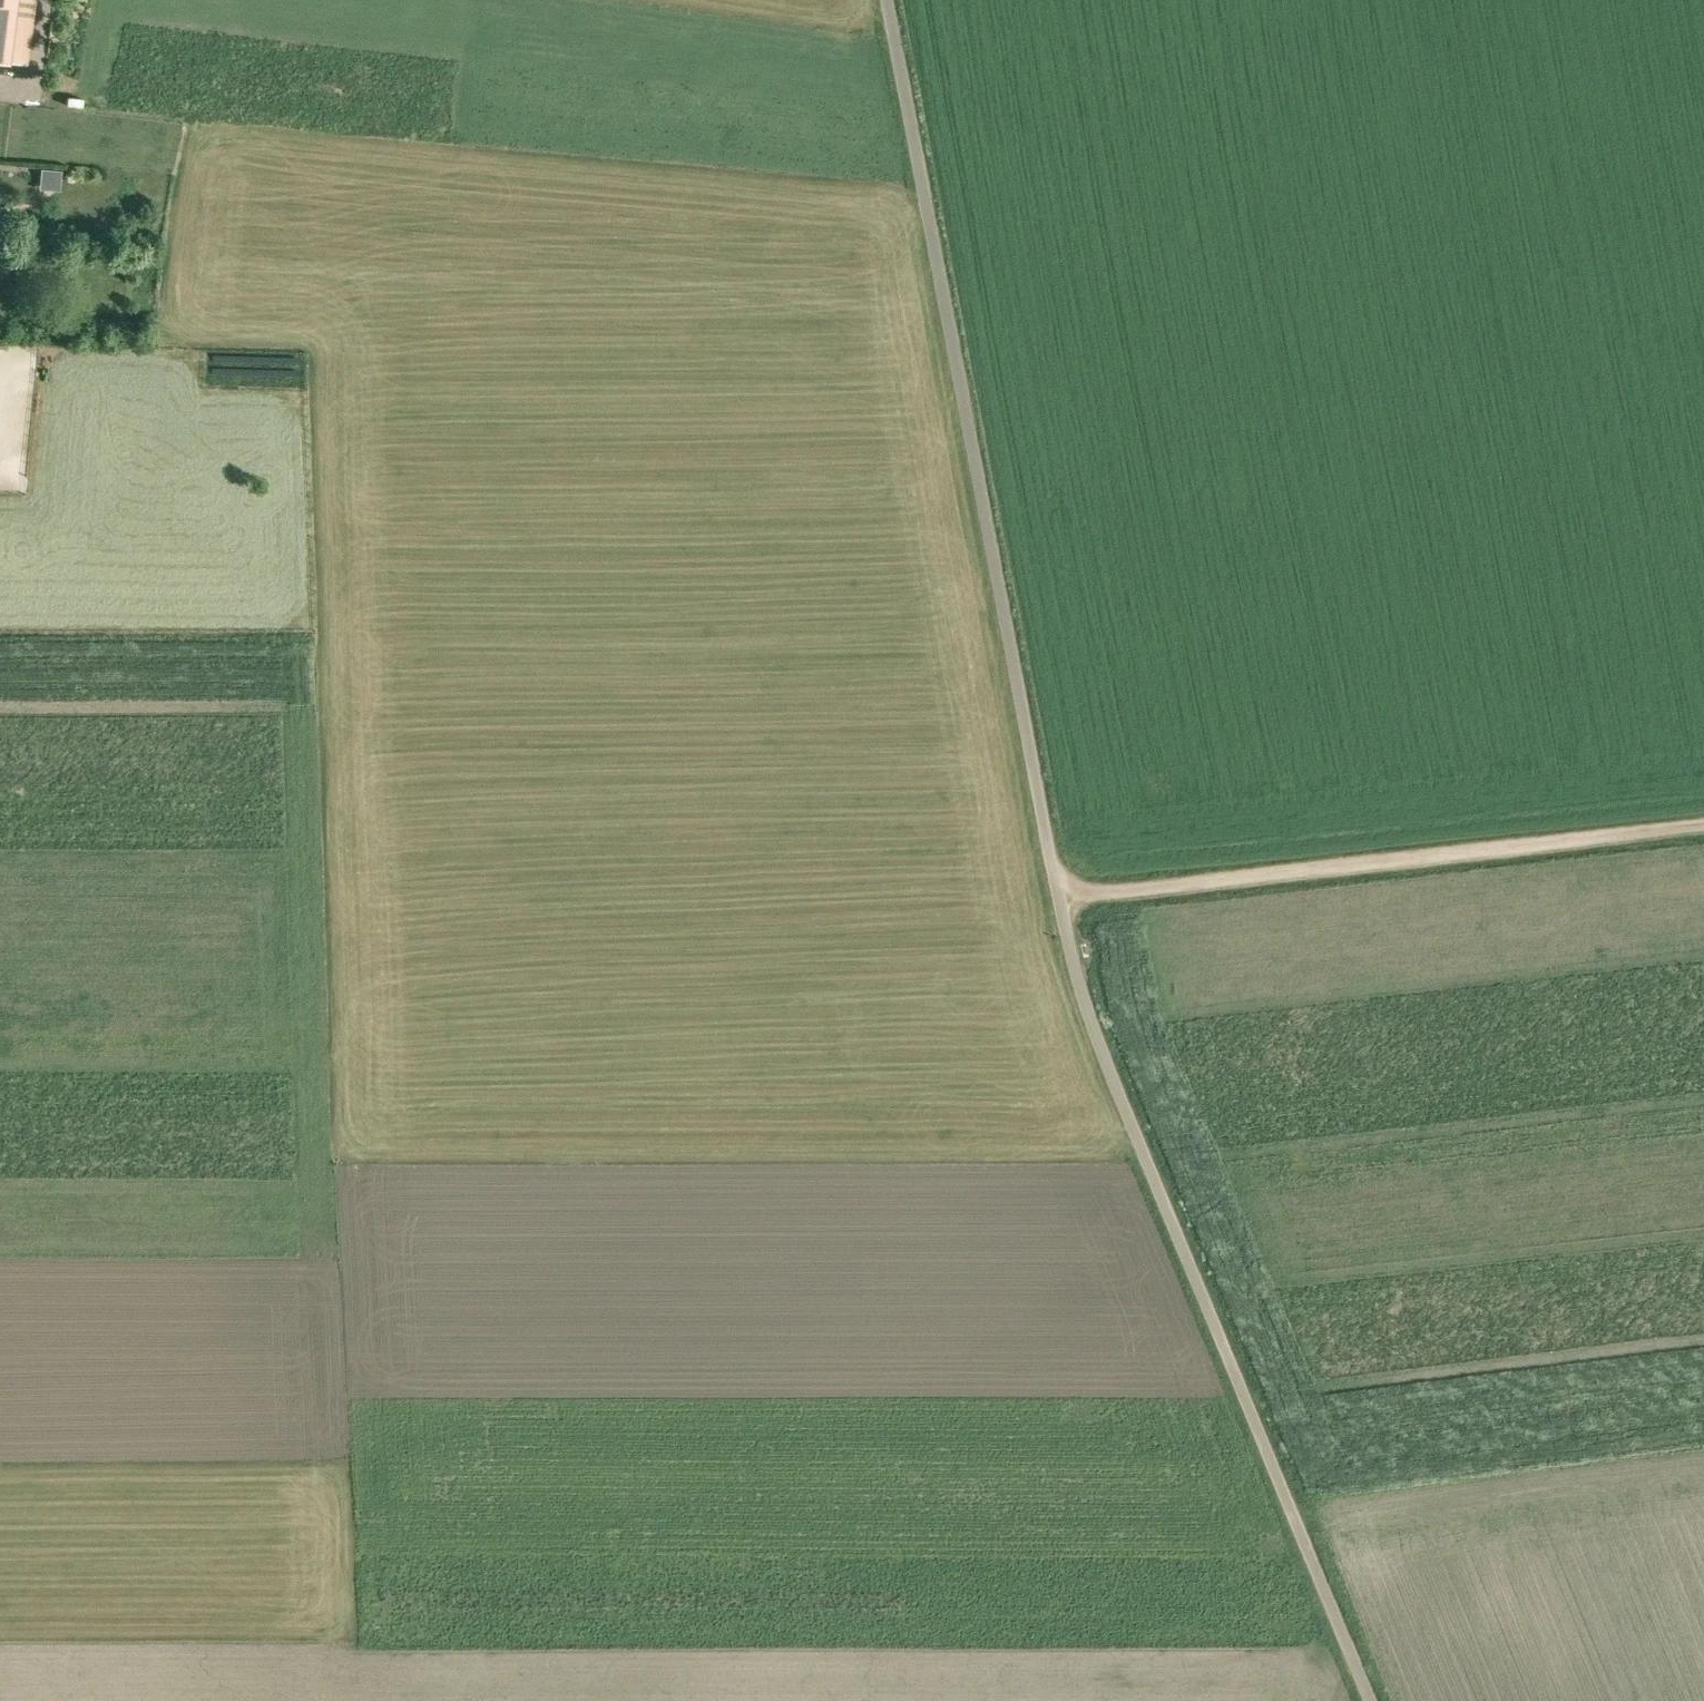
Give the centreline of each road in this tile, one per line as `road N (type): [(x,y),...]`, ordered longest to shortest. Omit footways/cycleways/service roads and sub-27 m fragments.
road 1 (unclassified): [(1361,1700),(1109,1118),(1051,948),(886,0)]
road 2 (track): [(1045,903),(1703,828)]

